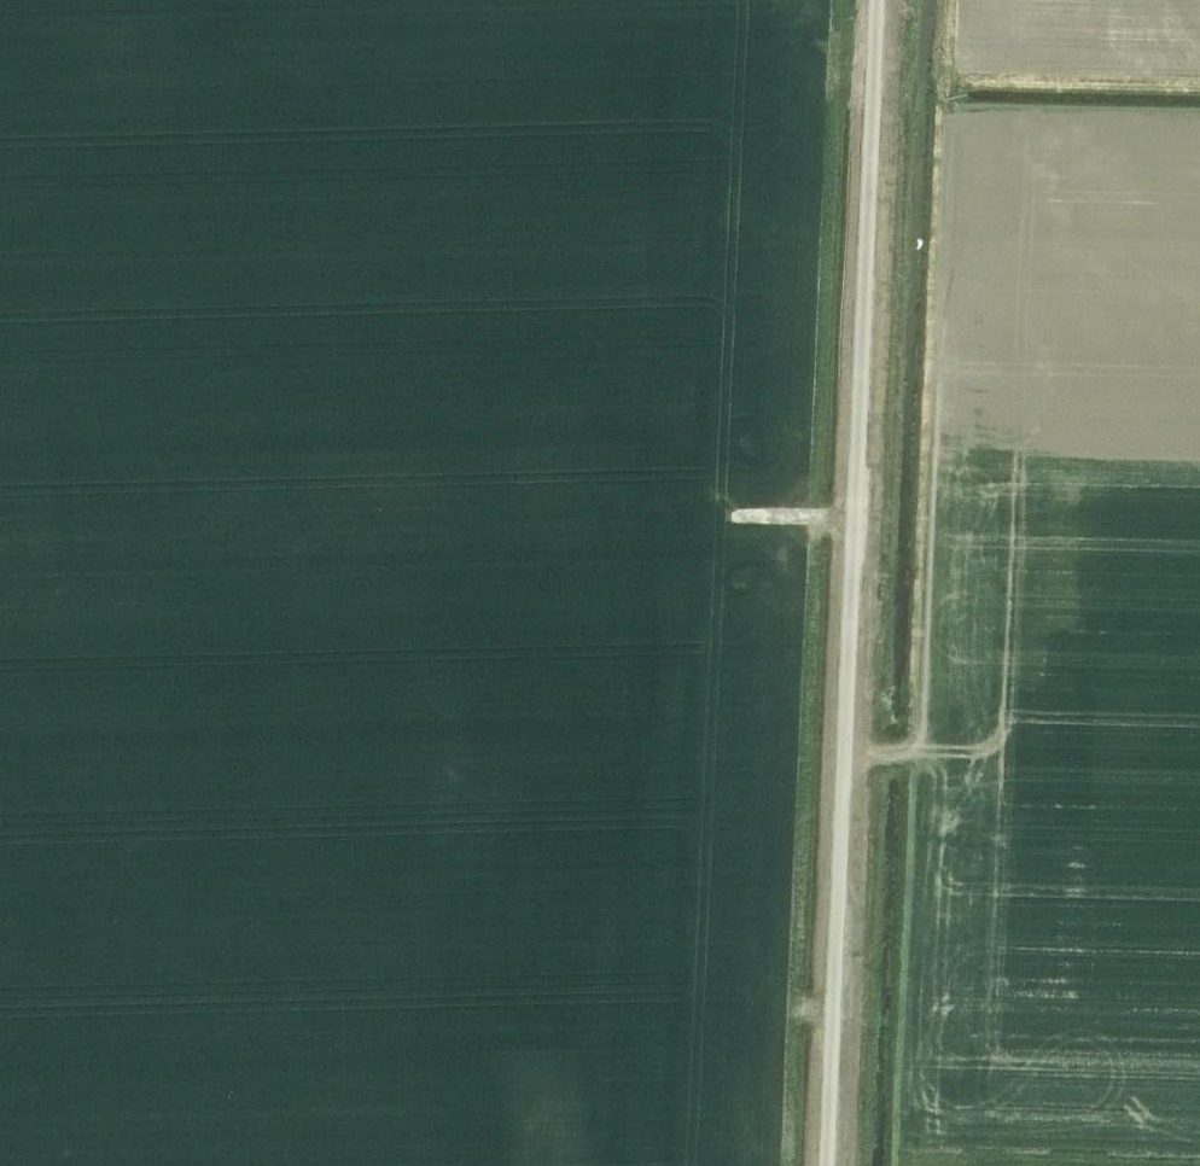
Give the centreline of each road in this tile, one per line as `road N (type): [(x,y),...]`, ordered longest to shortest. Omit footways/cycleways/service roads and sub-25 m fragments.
road 1 (unclassified): [(828,1165),(878,0)]

